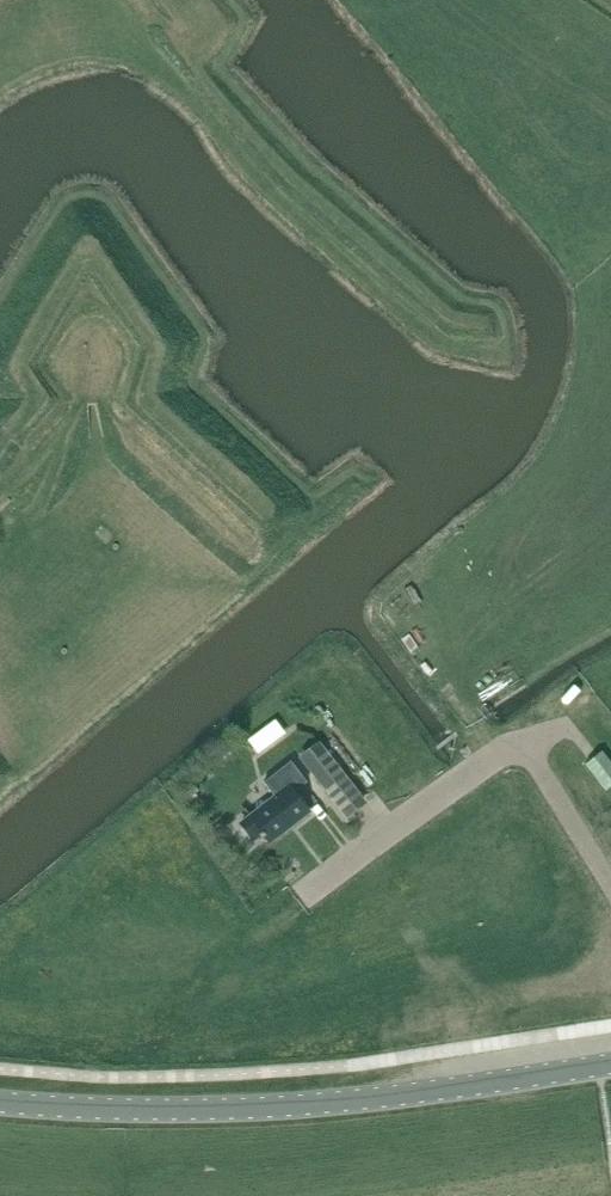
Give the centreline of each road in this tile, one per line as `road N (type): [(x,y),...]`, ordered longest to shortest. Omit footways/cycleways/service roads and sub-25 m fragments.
road 1 (tertiary): [(0,1100),(131,1108),(301,1103),(610,1066)]

